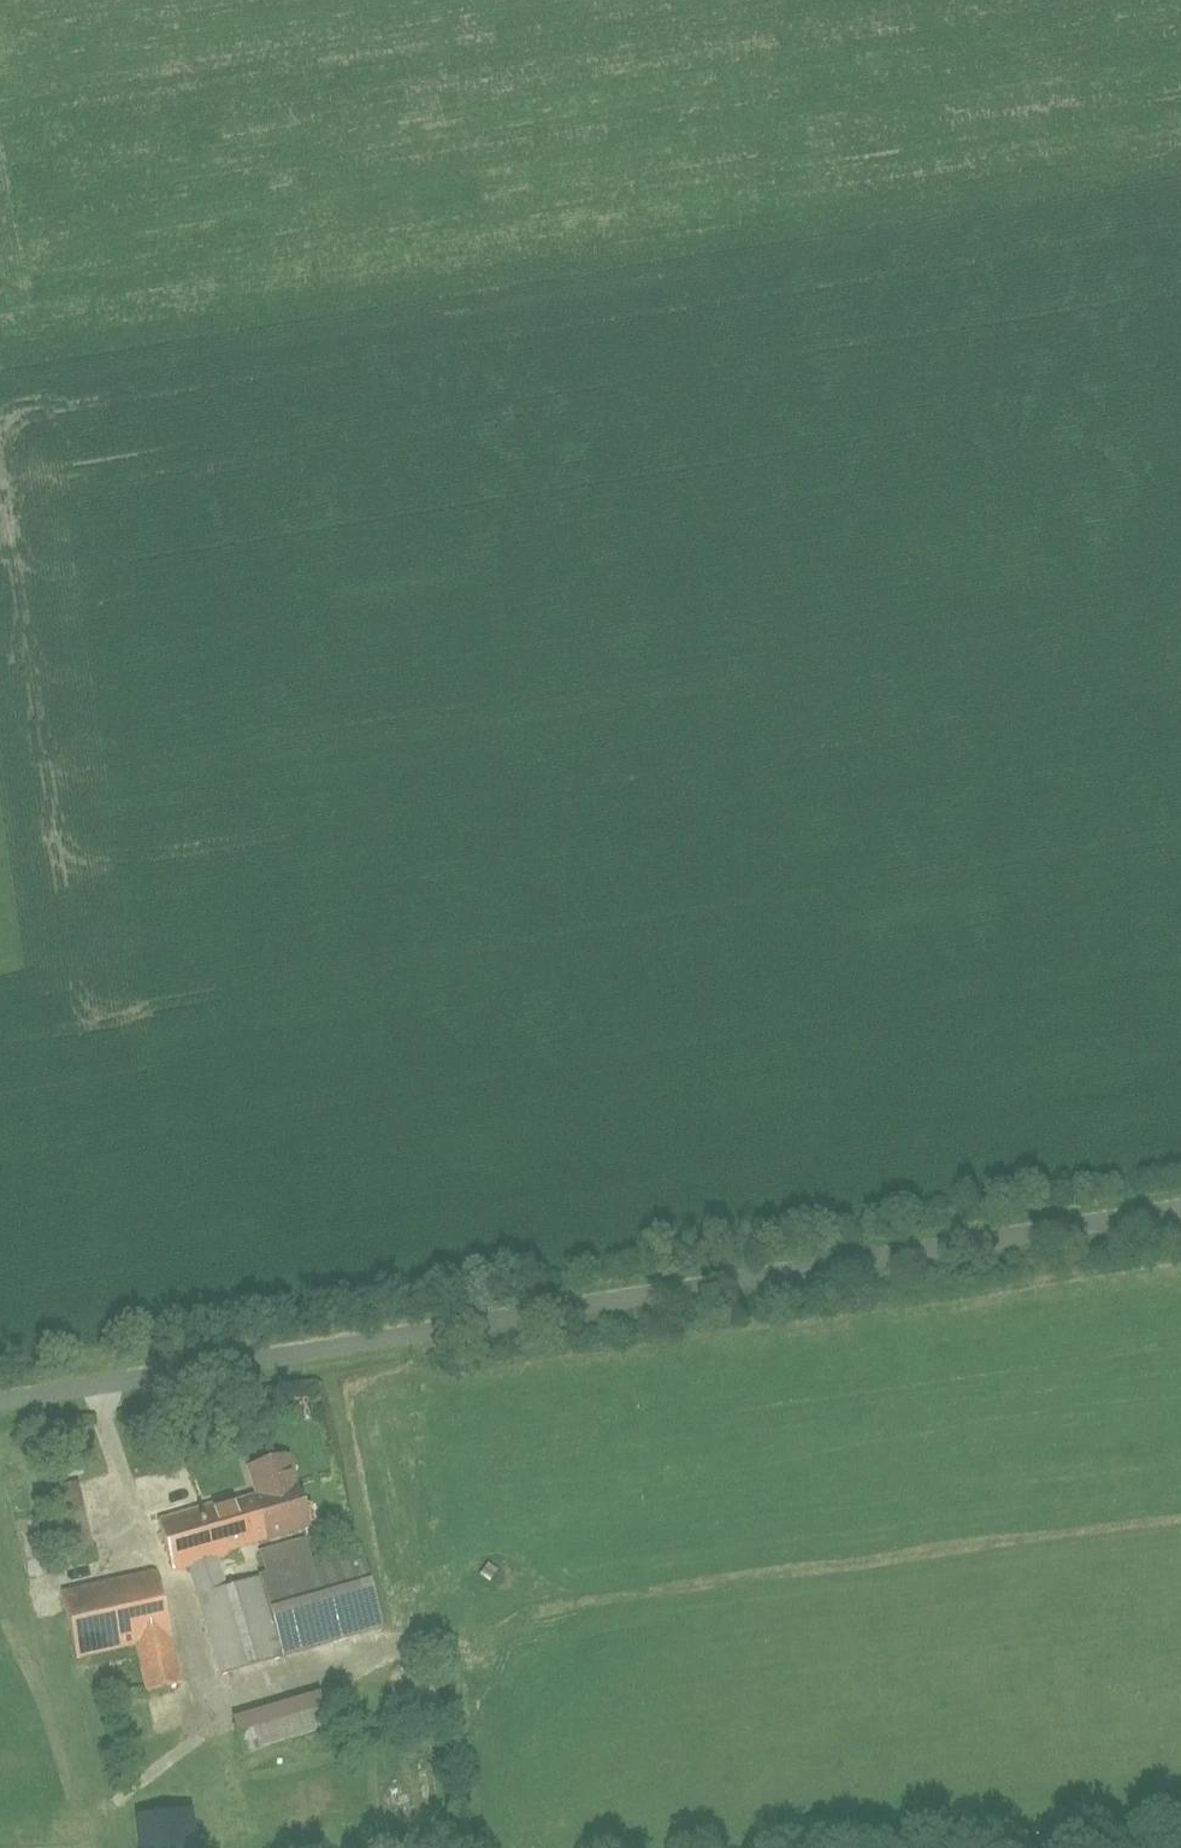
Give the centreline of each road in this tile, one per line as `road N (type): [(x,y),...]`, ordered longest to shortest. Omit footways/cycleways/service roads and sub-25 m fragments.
road 1 (residential): [(0,1403),(1180,1213)]

